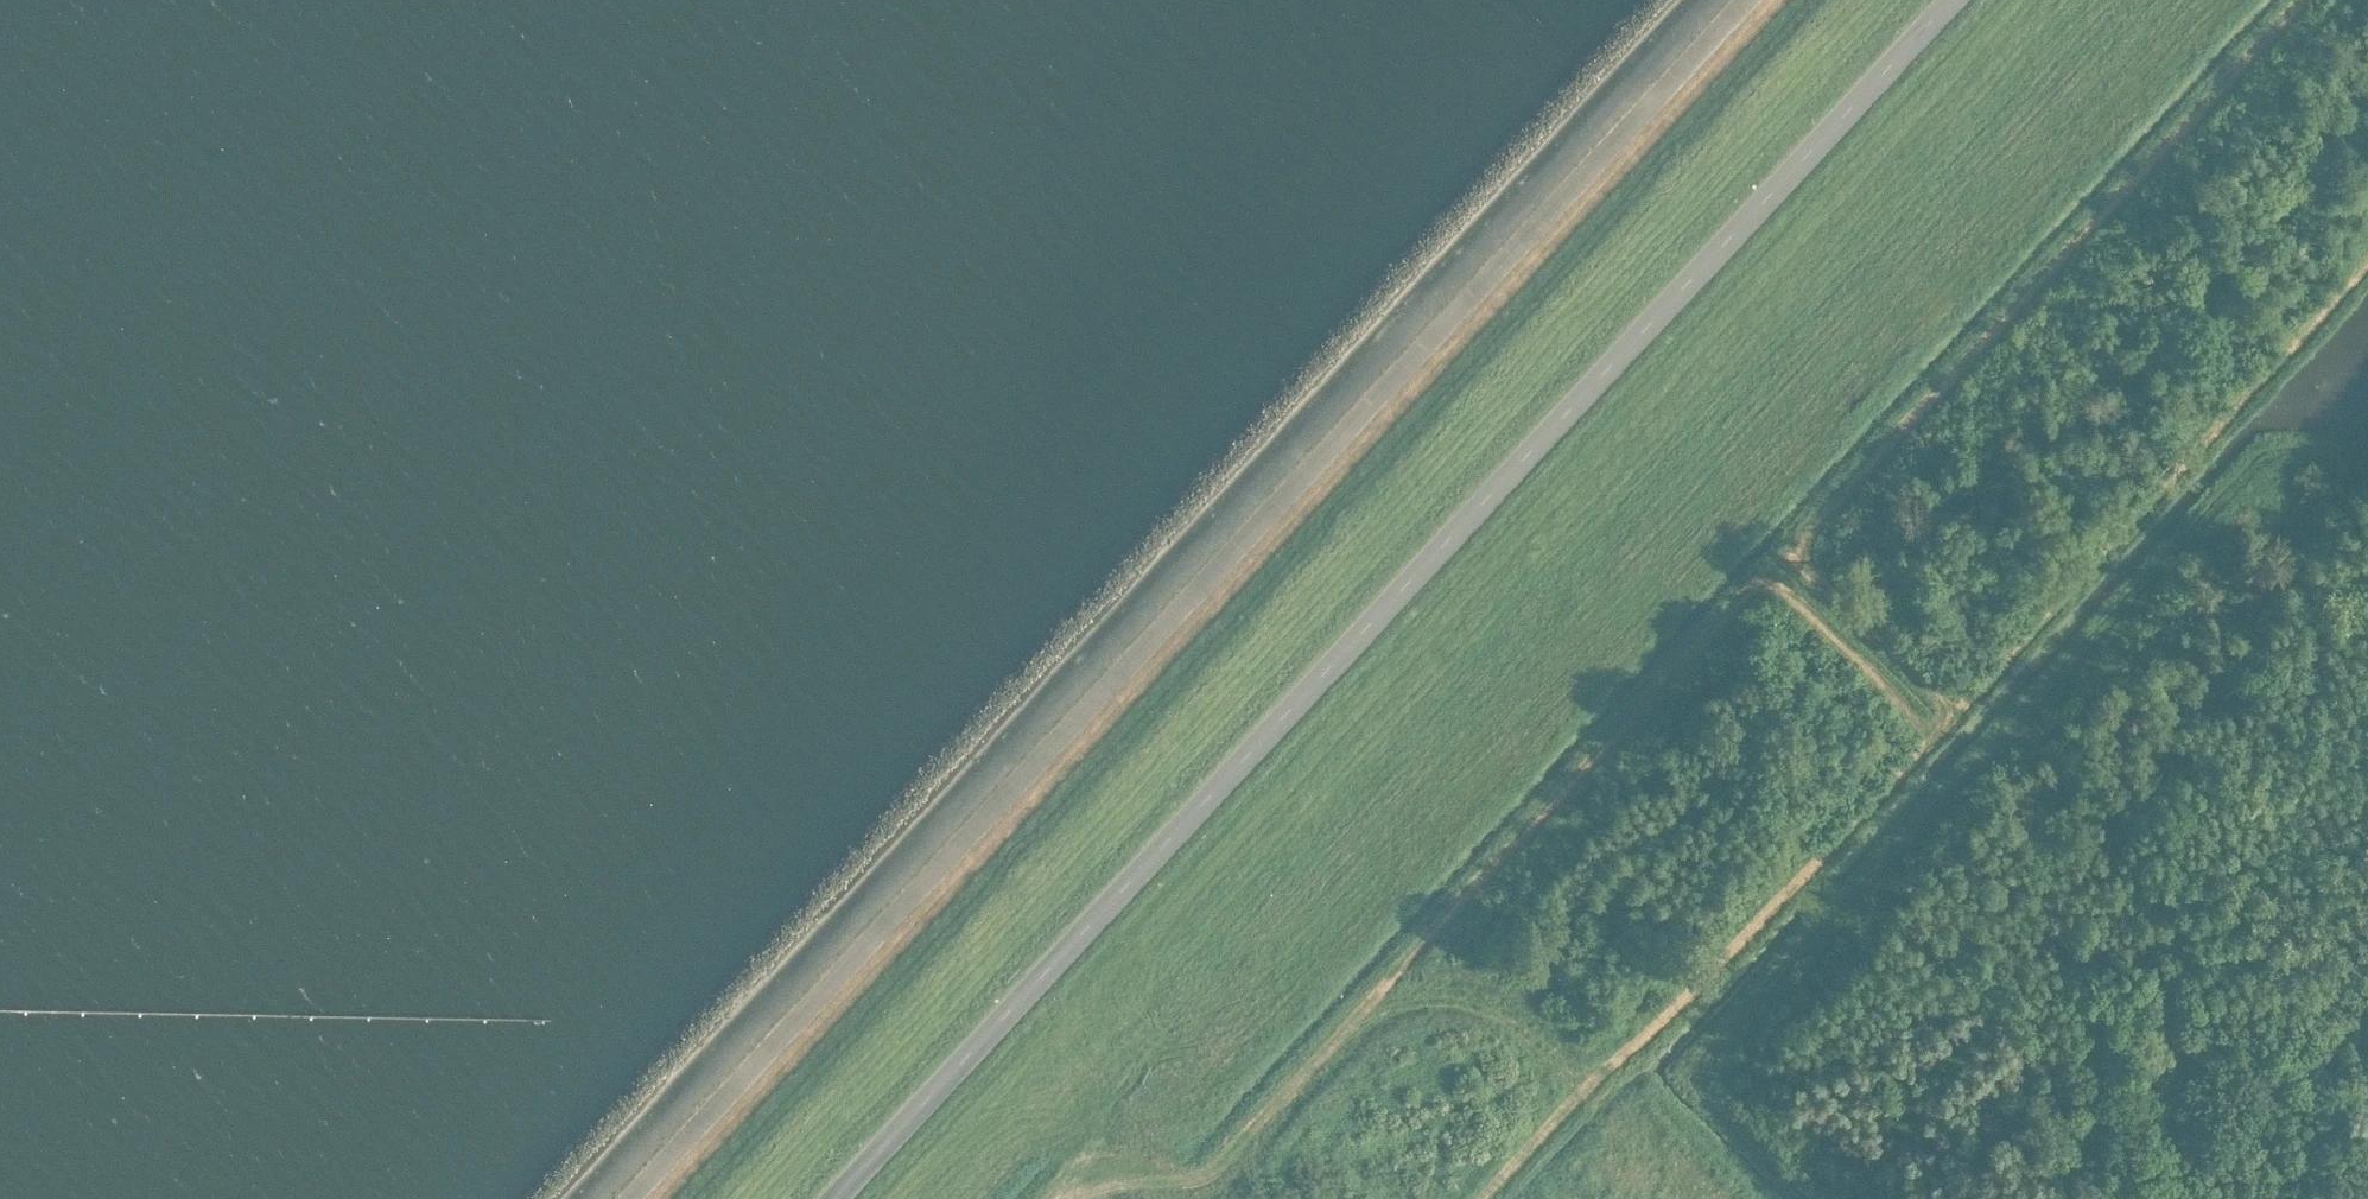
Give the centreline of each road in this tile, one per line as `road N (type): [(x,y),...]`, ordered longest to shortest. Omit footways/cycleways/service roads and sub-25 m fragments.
road 1 (tertiary): [(1931,0),(1567,385),(825,1198)]

